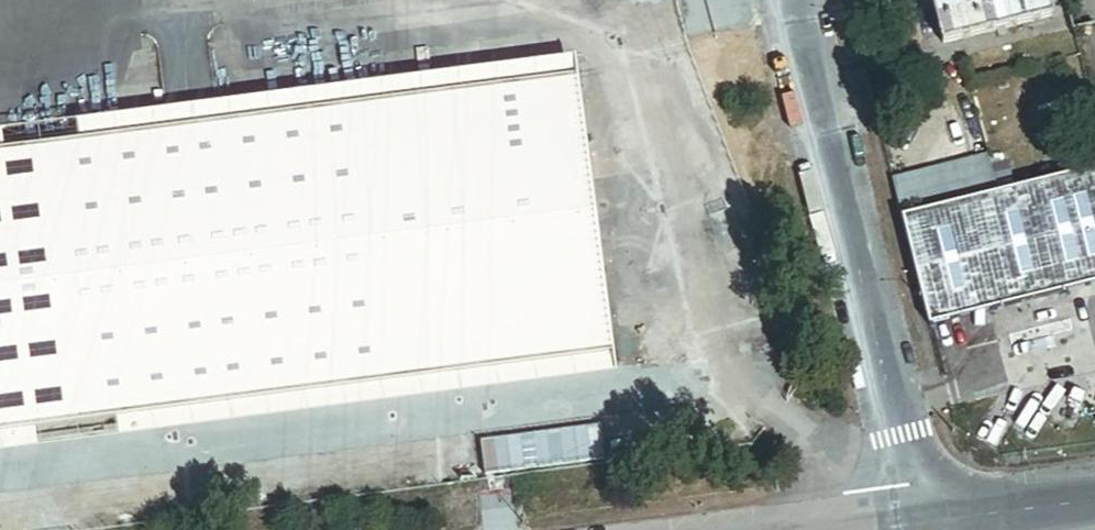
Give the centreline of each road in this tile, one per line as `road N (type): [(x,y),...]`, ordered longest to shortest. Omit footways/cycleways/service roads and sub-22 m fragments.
road 1 (unclassified): [(913,527),(785,0)]
road 2 (unclassified): [(1094,503),(913,527)]

